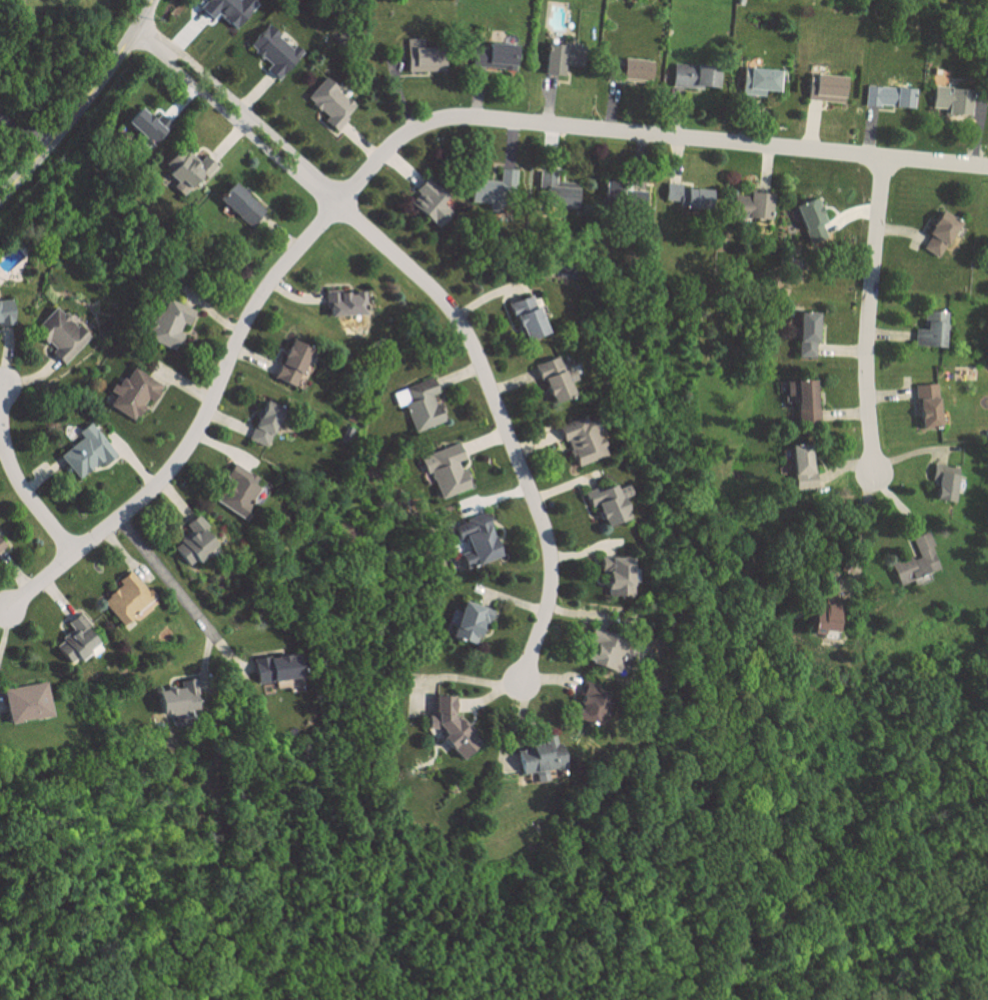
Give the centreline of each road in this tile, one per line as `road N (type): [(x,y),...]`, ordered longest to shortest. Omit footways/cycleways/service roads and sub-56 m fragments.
road 1 (residential): [(137,28),(438,295),(462,326),(548,543),(548,604),(522,682)]
road 2 (residential): [(337,205),(410,131),(460,117),(987,168)]
road 3 (residential): [(337,205),(259,295),(206,415),(171,470),(4,612)]
road 4 (residential): [(882,157),(865,337),(875,480)]
road 5 (residential): [(0,201),(81,106),(153,0)]
road 6 (residential): [(75,553),(9,462),(4,379)]

